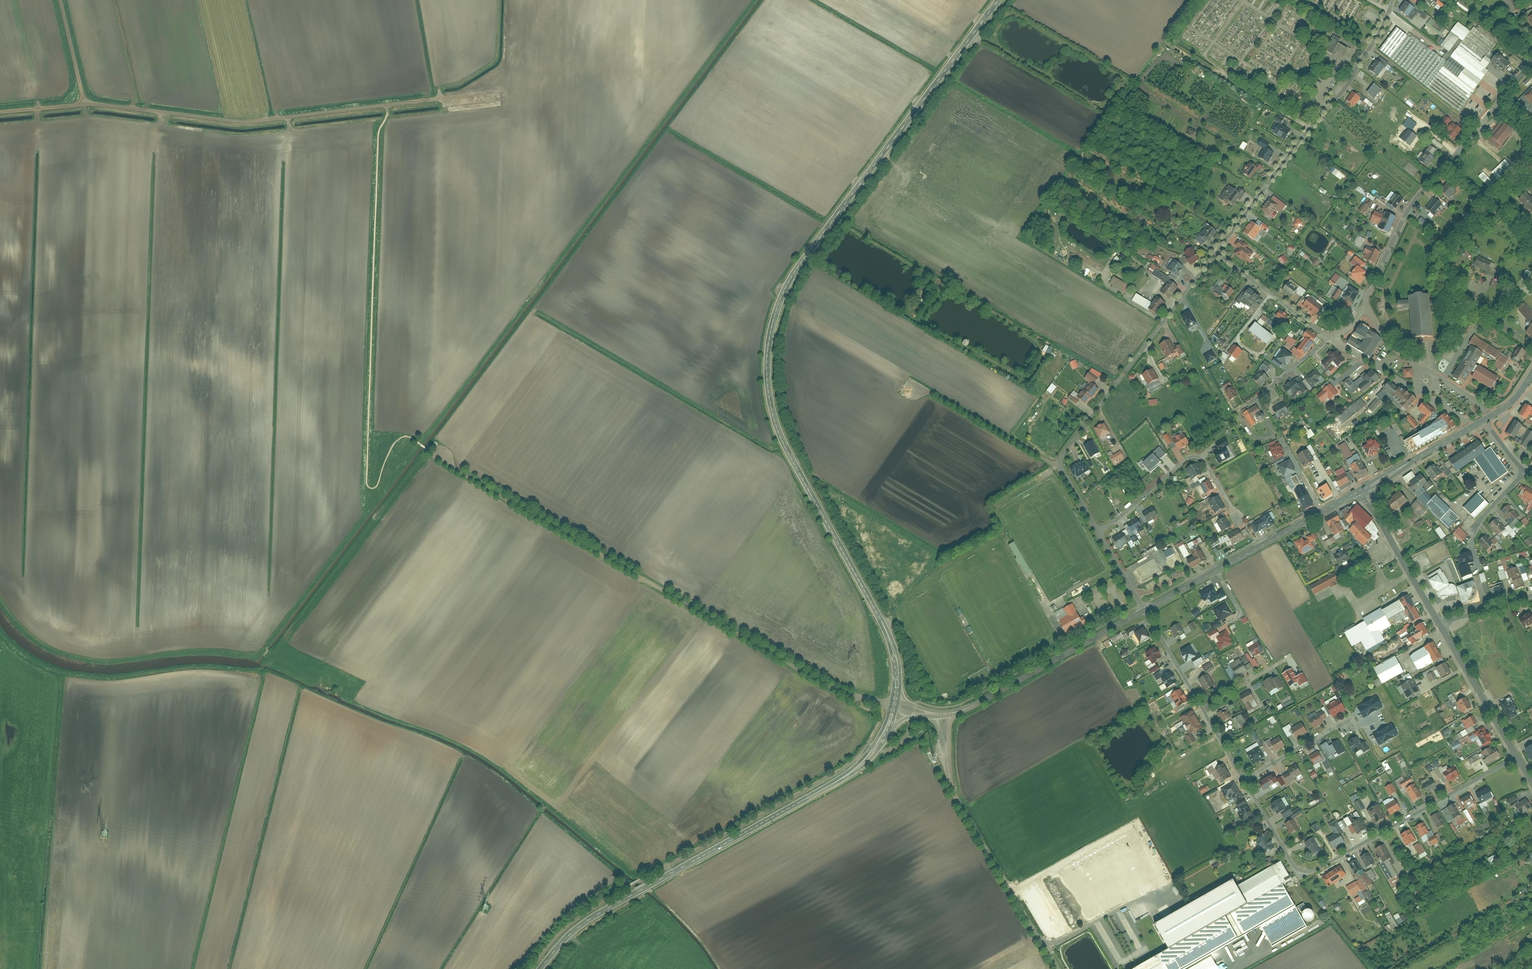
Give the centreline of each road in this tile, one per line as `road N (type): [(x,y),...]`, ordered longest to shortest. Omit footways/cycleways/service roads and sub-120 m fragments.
road 1 (secondary): [(894,707),(897,668),(889,638),(780,436),(769,344),(798,268),(999,0)]
road 2 (unclassified): [(442,455),(823,683),(894,707)]
road 3 (unclassified): [(387,105),(245,122),(89,103),(60,0)]
road 4 (secondary): [(540,968),(587,921),(847,775),(876,748)]
road 5 (residential): [(1517,757),(1309,873),(1297,871),(1245,782)]
road 6 (residential): [(1214,251),(1353,77),(1393,0)]
road 7 (residential): [(1531,59),(1412,207),(1364,304)]
road 8 (unclassified): [(944,715),(953,792),(1055,968)]
road 9 (residential): [(1057,465),(1214,251)]
road 10 (tertiary): [(944,715),(978,706),(1144,610)]
road 11 (residential): [(1240,517),(1206,459),(1195,455),(1099,532)]
road 12 (tertiary): [(1217,571),(1363,490)]
road 13 (residential): [(1057,465),(913,382)]
road 14 (tertiary): [(1363,490),(1442,626)]
road 15 (tertiary): [(1442,626),(1517,757)]
road 16 (residential): [(1328,339),(1214,251)]
road 17 (tertiary): [(1363,490),(1470,428)]

